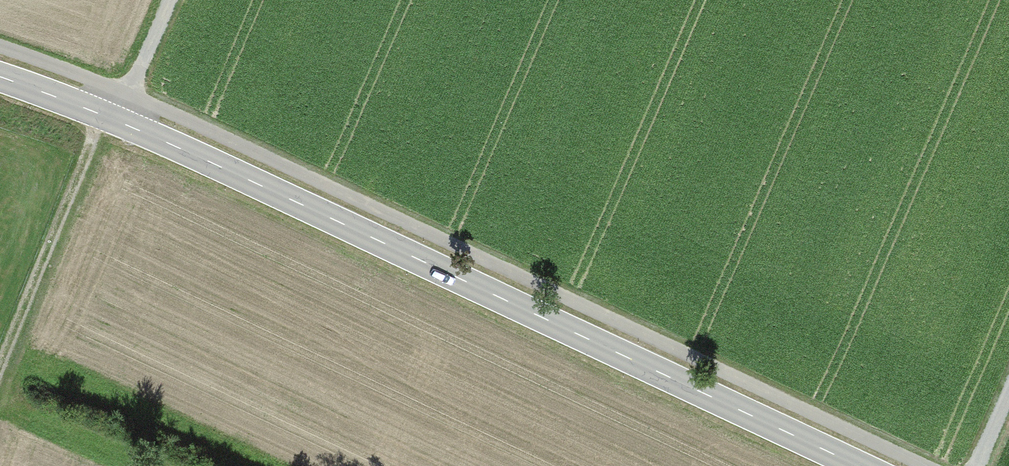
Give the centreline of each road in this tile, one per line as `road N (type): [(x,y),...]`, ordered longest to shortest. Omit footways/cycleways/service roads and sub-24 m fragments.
road 1 (secondary): [(860,465),(201,157),(0,76)]
road 2 (track): [(0,359),(109,117)]
road 3 (track): [(170,0),(109,117)]

